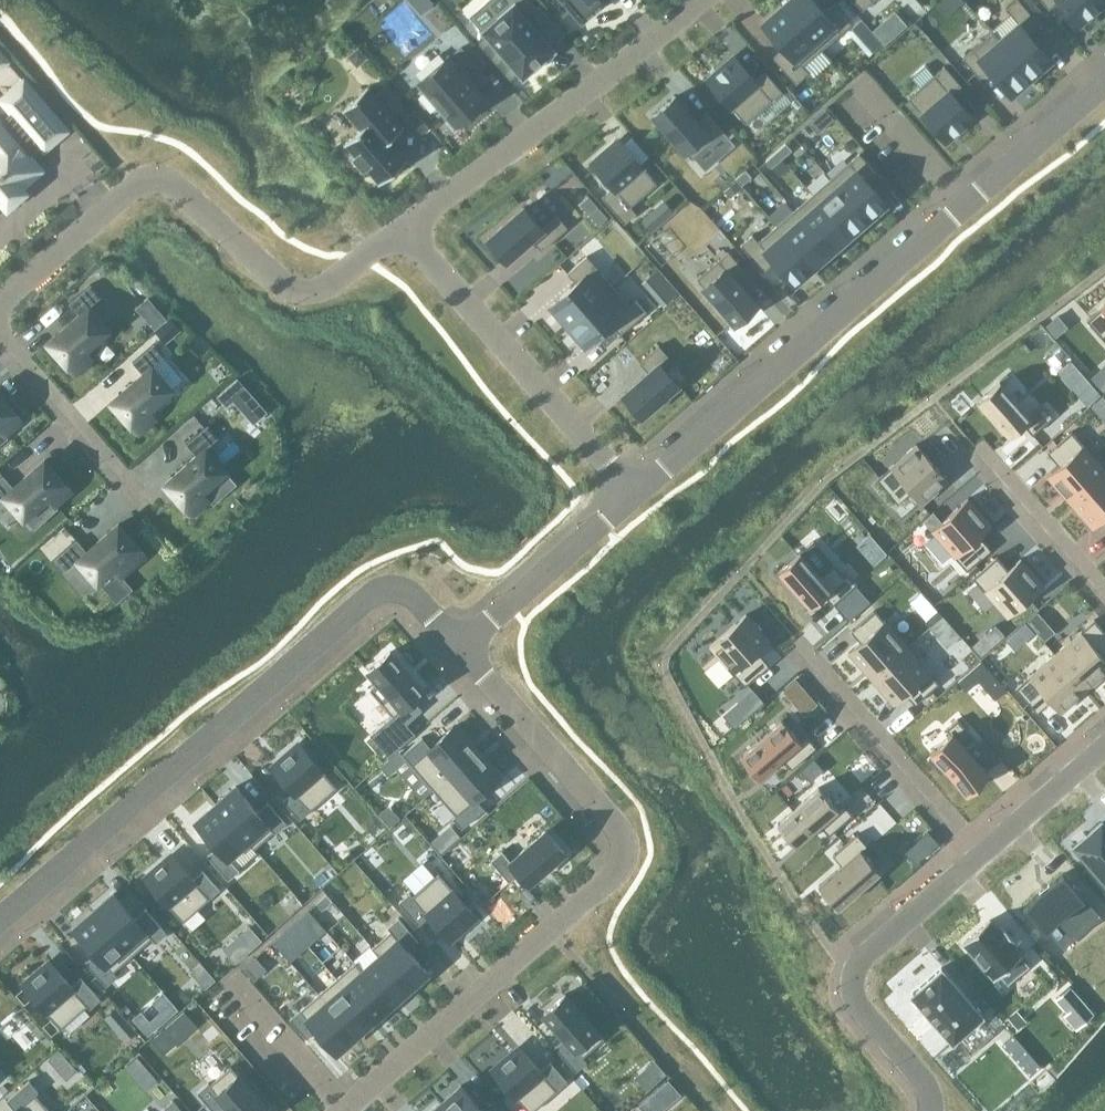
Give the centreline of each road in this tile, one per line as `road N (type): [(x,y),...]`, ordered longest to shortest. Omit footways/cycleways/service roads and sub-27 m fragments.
road 1 (residential): [(464,647),(613,816),(627,846),(613,877),(342,1110)]
road 2 (residential): [(1104,83),(634,494)]
road 3 (residential): [(464,647),(413,594),(371,597),(0,920)]
road 4 (residential): [(405,229),(328,288),(296,292),(181,191),(169,183),(138,183),(0,309)]
road 5 (residential): [(701,0),(405,229)]
road 6 (residential): [(405,229),(634,494)]
road 7 (residential): [(931,1110),(927,1087),(862,1011),(852,975),(862,957),(976,857)]
road 8 (residential): [(976,857),(800,653)]
road 9 (residential): [(634,494),(464,647)]
road 10 (residential): [(0,337),(141,501)]
road 11 (residential): [(1104,600),(975,451)]
road 12 (residential): [(976,857),(1104,746)]

